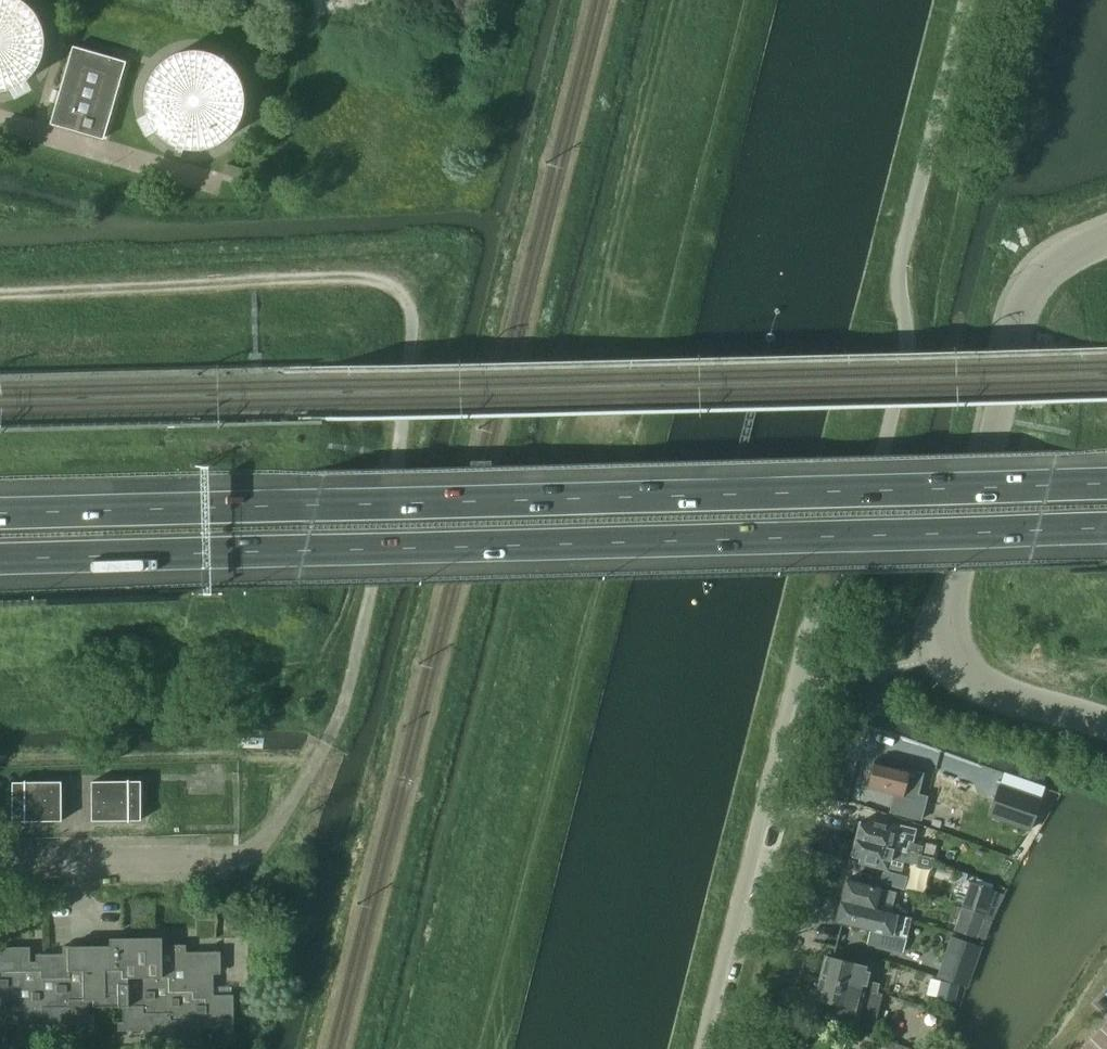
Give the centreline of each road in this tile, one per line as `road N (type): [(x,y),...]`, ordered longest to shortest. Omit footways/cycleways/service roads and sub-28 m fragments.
road 1 (motorway): [(1106,484),(0,513)]
road 2 (motorway): [(0,558),(1106,529)]
road 3 (unclassified): [(702,1048),(811,622),(853,571),(909,345),(900,266),(967,0)]
road 4 (unclassified): [(1106,724),(974,681),(951,655),(946,631),(1020,316),(1051,267),(1106,241)]
road 5 (residential): [(0,862),(243,855),(268,838),(328,744)]
road 6 (track): [(0,293),(337,277)]

